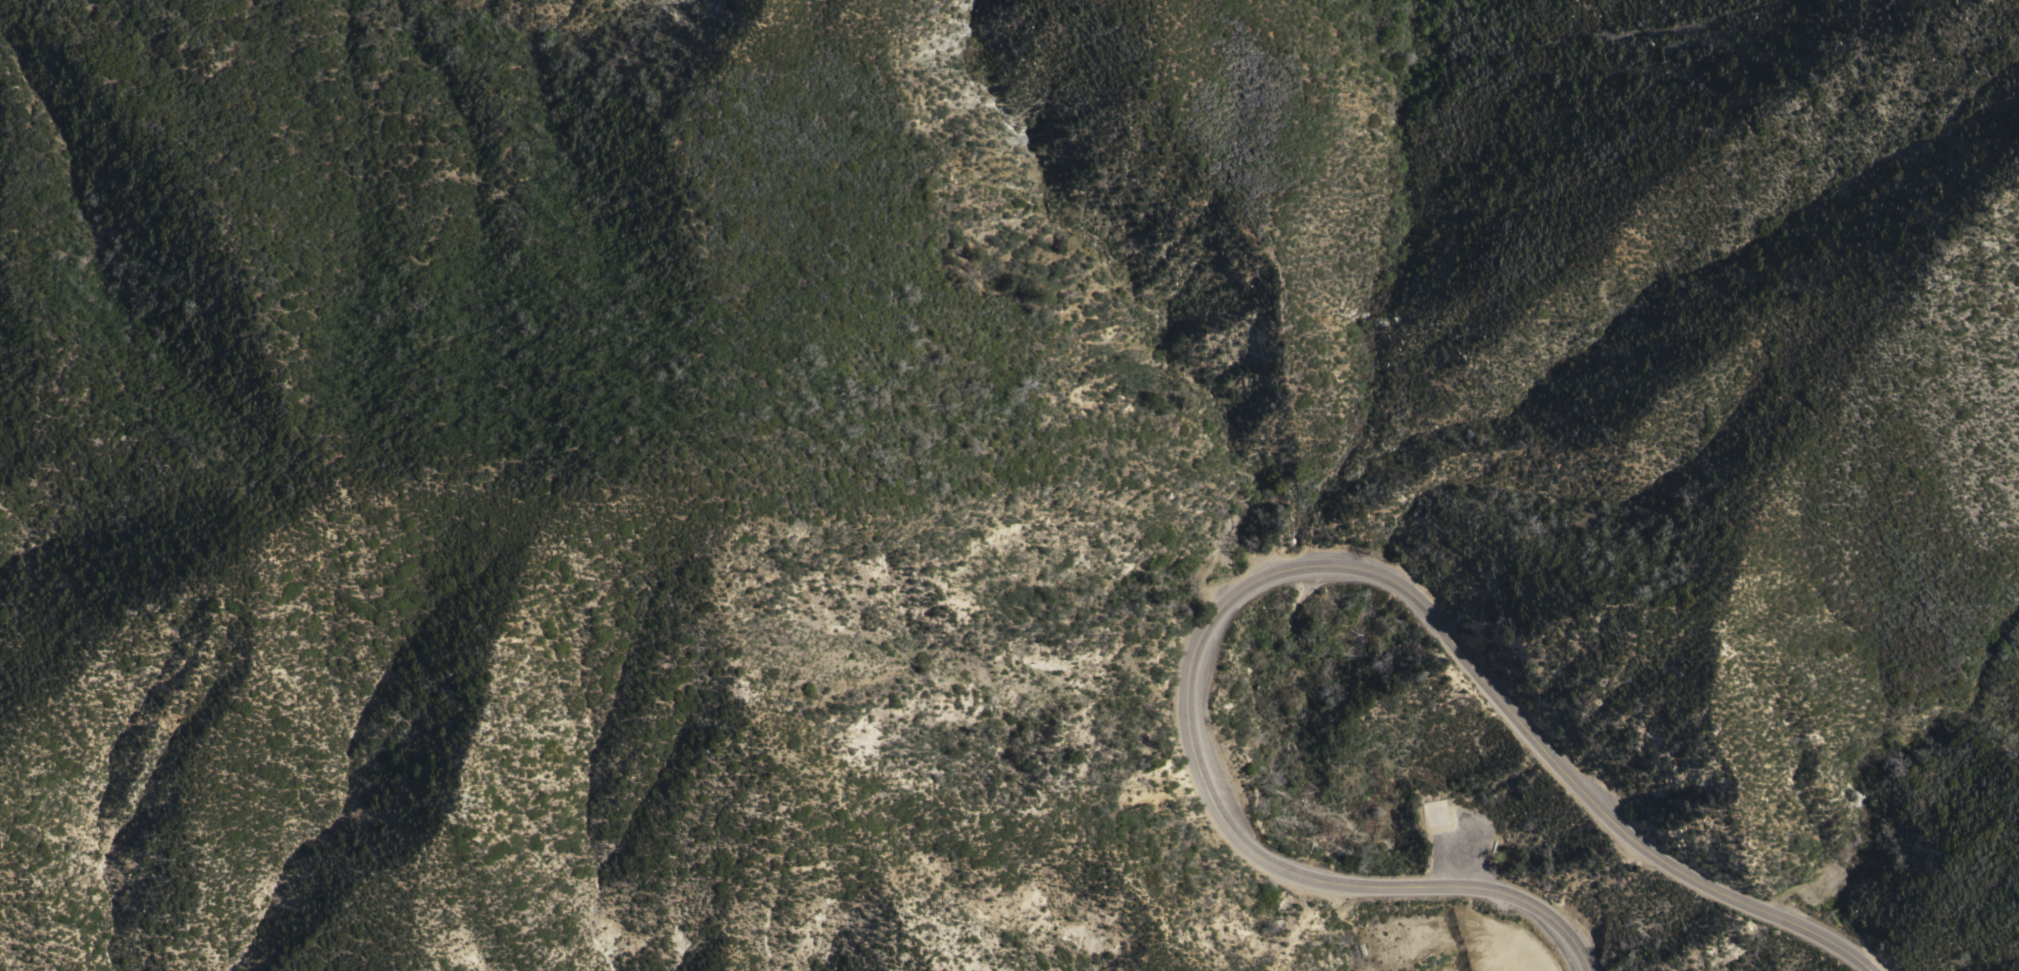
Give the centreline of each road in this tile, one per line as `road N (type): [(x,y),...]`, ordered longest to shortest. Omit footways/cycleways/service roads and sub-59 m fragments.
road 1 (secondary): [(1596,970),(1568,920),(1528,889),(1478,875),(1333,874),(1275,856),(1232,825),(1201,773),(1185,714),(1191,657),(1233,587),(1271,566),(1321,559),(1378,568),(1404,583),(1534,742),(1617,824),(1681,872),(1869,970)]

